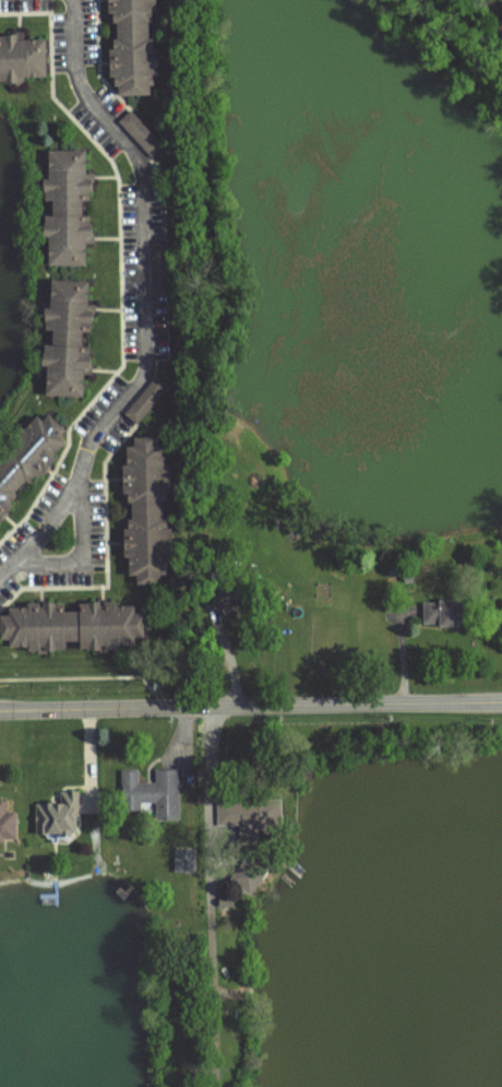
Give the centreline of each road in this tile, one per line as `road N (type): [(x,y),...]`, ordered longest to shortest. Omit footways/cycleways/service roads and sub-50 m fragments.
road 1 (residential): [(74,0),(77,80),(142,162),(145,367),(87,446),(67,498),(0,577)]
road 2 (tertiary): [(0,711),(501,702)]
road 3 (residential): [(80,476),(97,552),(76,566),(11,562)]

